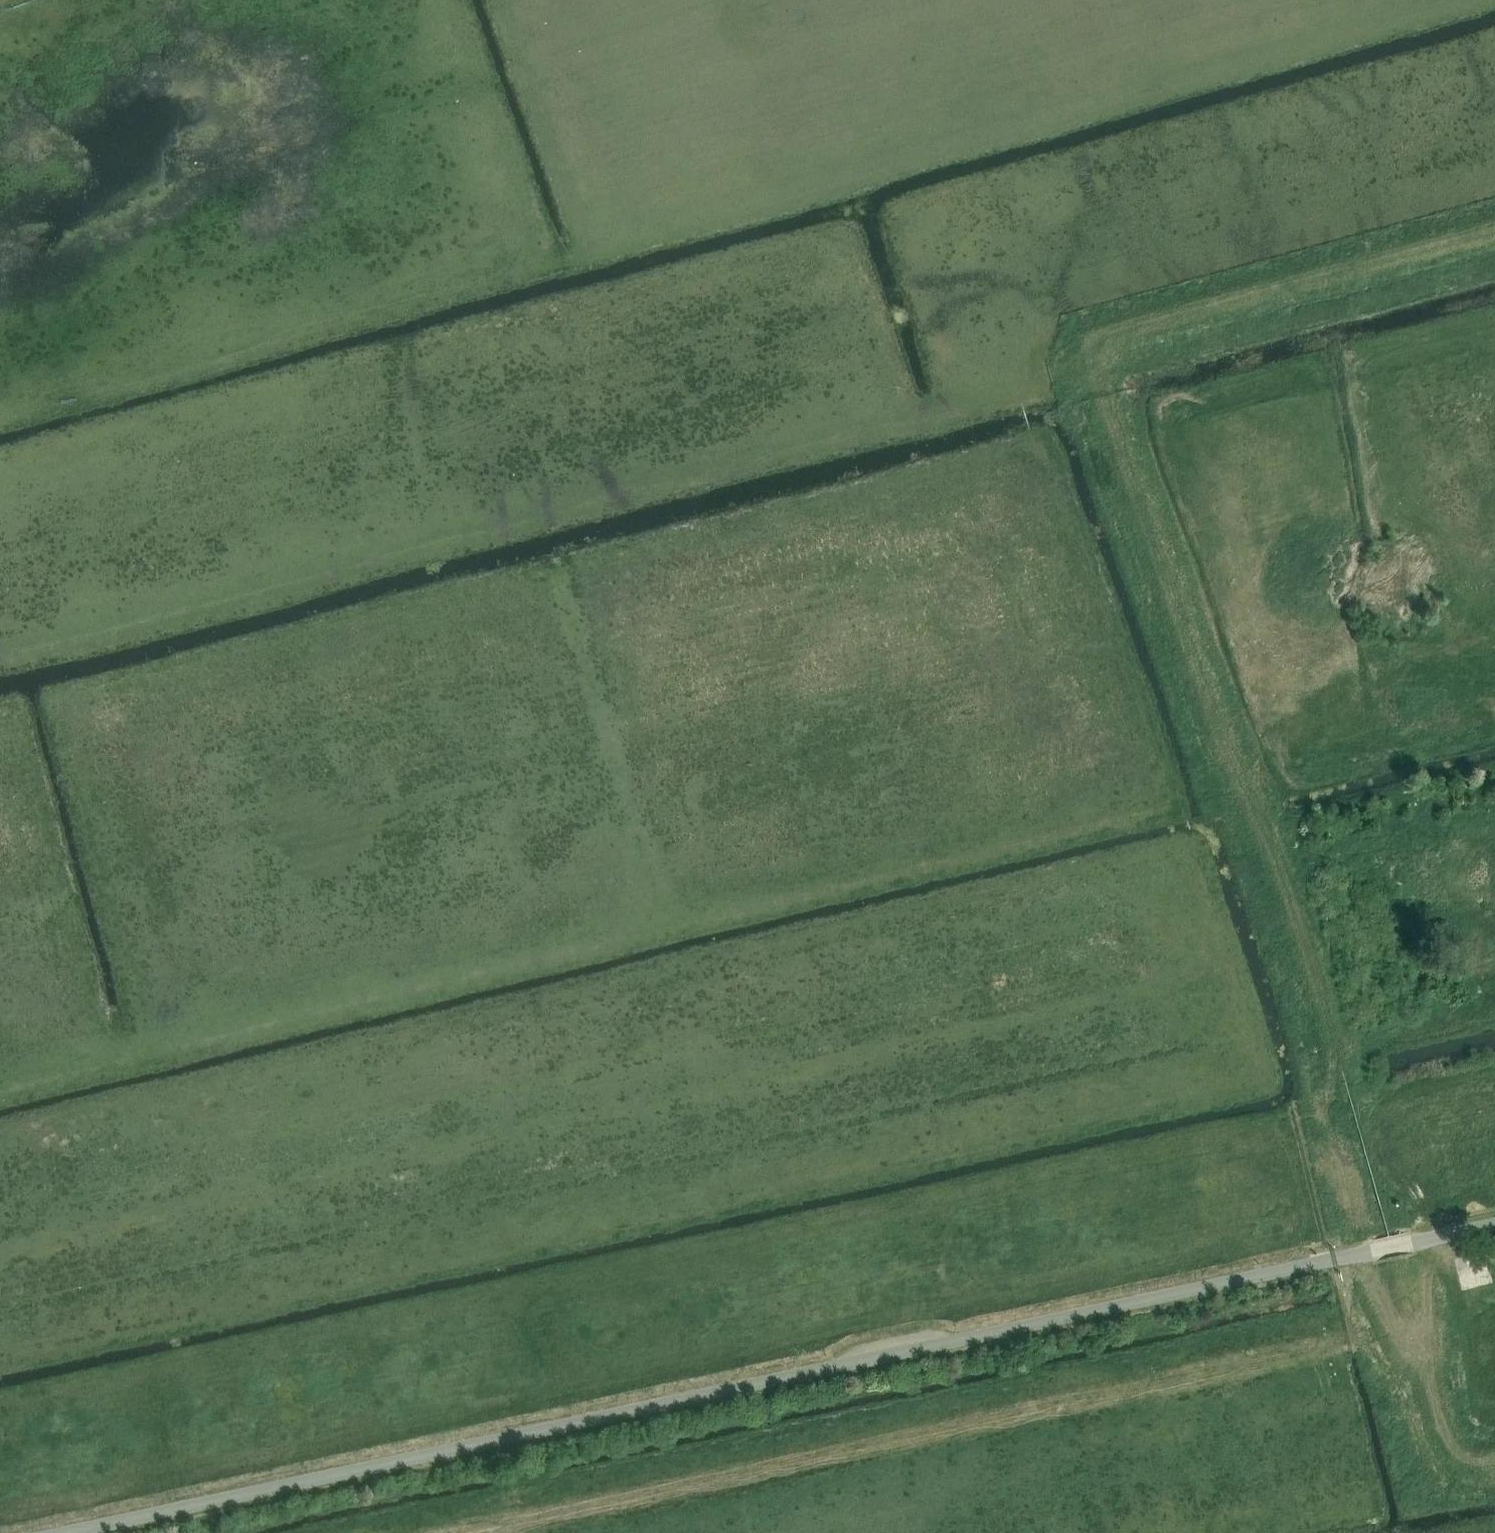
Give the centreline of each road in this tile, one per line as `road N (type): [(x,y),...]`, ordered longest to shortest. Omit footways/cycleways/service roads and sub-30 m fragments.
road 1 (track): [(1365,1253),(1331,1115),(1330,1030),(1271,828),(1232,751),(1095,344),(1104,334),(1494,230)]
road 2 (unclassified): [(66,1532),(1333,1260)]

